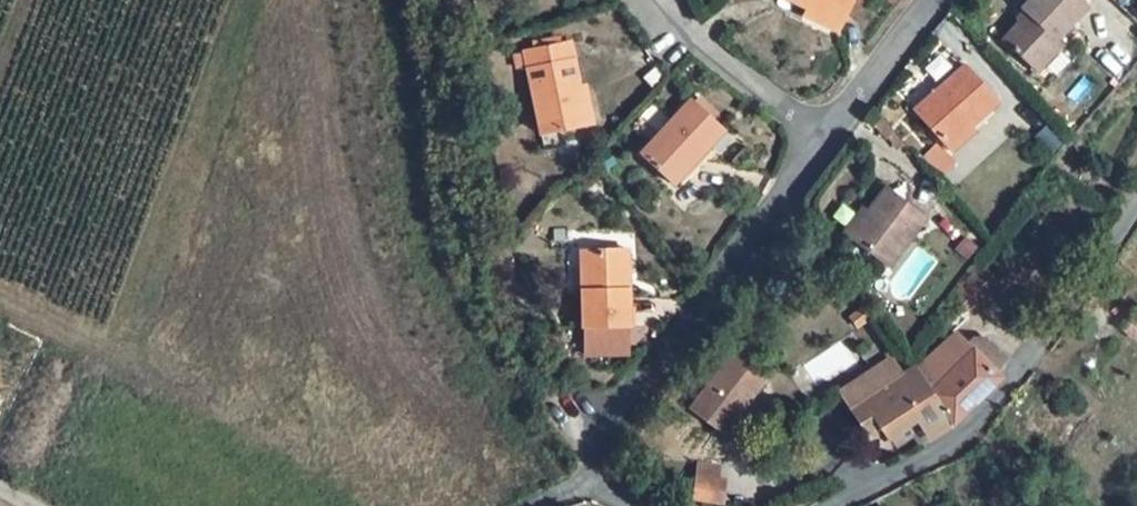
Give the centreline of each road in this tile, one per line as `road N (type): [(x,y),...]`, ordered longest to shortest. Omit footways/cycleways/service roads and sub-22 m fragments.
road 1 (residential): [(1136,209),(1121,241),(961,441),(825,505)]
road 2 (residential): [(827,136),(600,433),(586,480)]
road 3 (residential): [(827,136),(695,35),(670,0)]
road 4 (residential): [(934,0),(827,136)]

